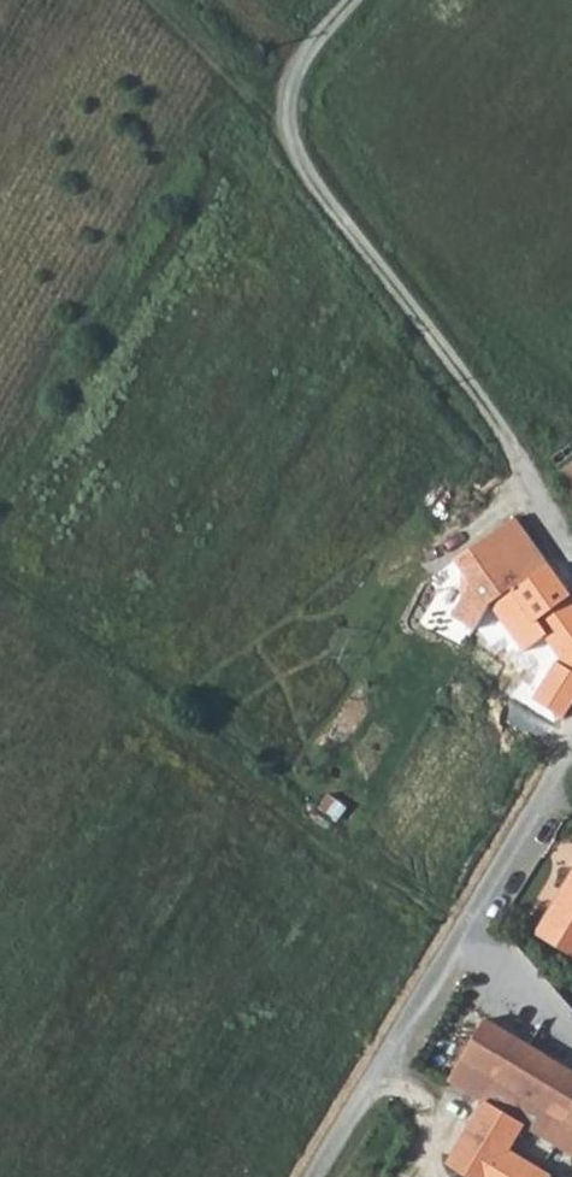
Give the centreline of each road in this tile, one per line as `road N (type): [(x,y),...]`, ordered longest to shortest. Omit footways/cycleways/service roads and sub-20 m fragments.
road 1 (track): [(571,550),(474,394),(319,191),(299,158),(285,102)]
road 2 (unclassified): [(310,1176),(571,735)]
road 3 (track): [(0,453),(150,201),(240,89)]
road 4 (track): [(240,89),(153,0)]
road 5 (track): [(285,102),(305,50),(351,0)]

